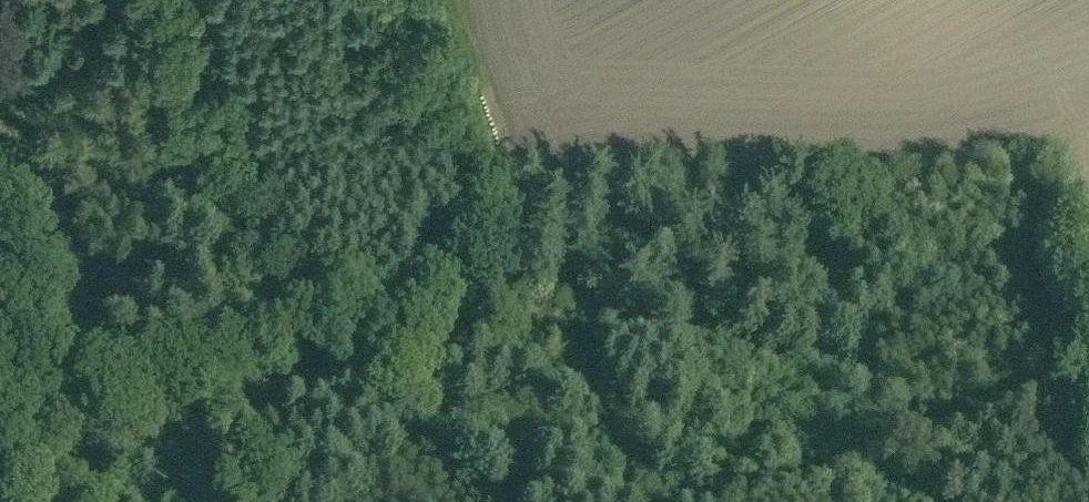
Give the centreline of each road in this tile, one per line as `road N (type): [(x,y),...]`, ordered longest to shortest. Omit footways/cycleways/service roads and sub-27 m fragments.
road 1 (track): [(23,435),(102,406),(798,299),(844,318),(900,440)]
road 2 (track): [(719,501),(1063,382),(1088,384)]
road 3 (track): [(464,347),(510,292),(517,271),(516,184)]
road 4 (track): [(582,334),(635,501)]
road 5 (unclassified): [(44,501),(0,361)]

